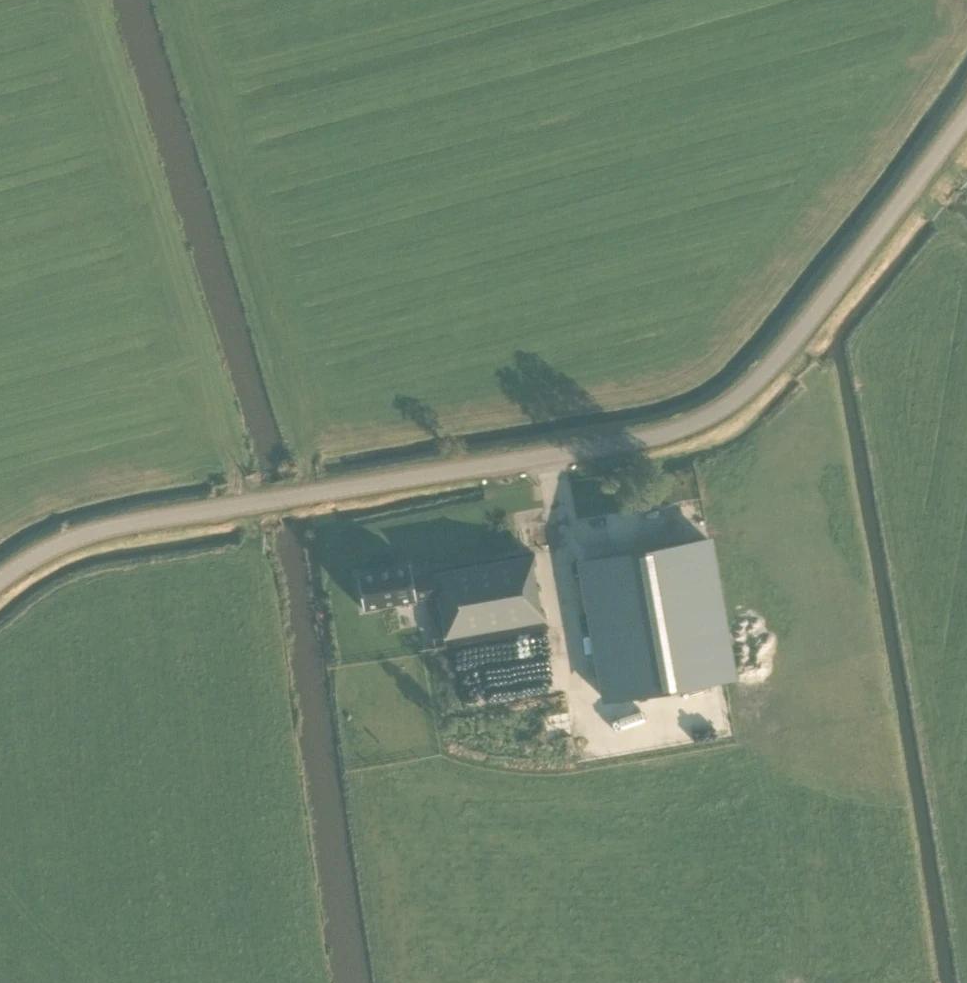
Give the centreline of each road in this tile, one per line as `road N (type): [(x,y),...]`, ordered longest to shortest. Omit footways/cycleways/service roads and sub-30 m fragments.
road 1 (tertiary): [(0,581),(67,542),(112,529),(637,442),(709,418),(797,336),(966,117)]

